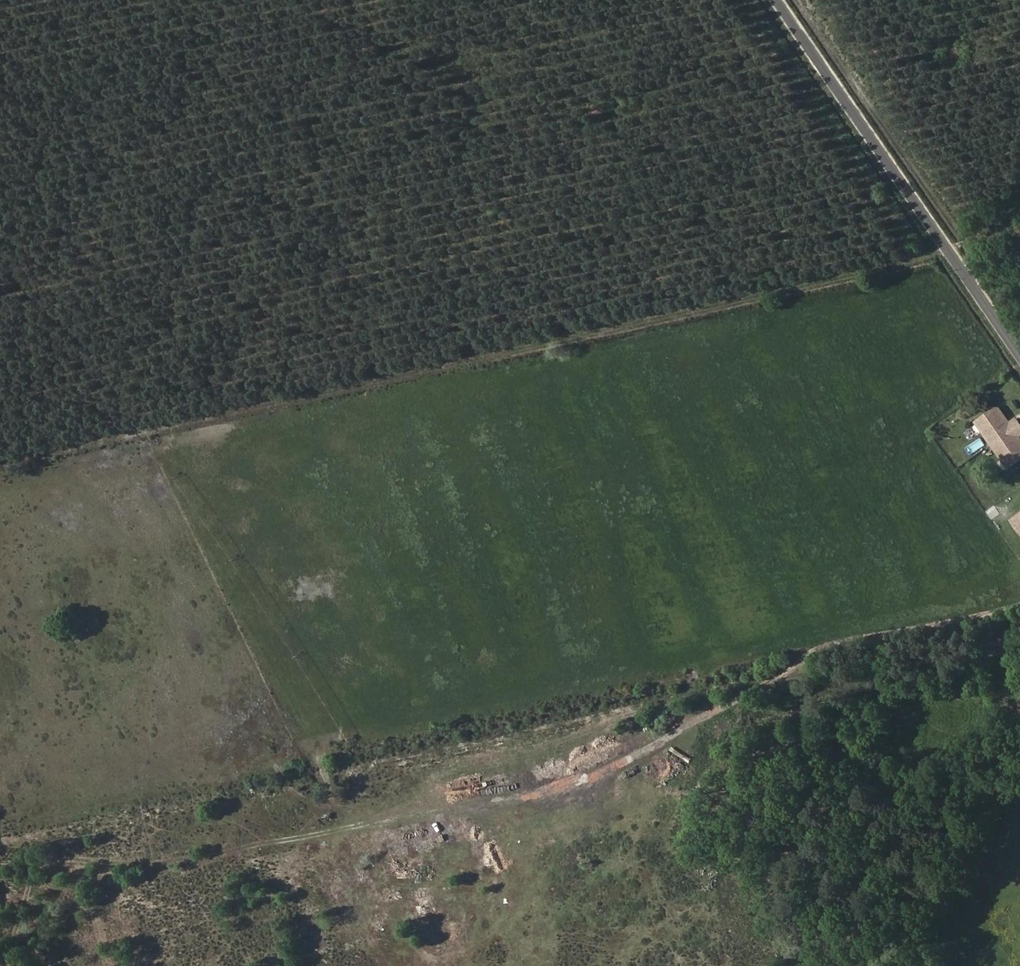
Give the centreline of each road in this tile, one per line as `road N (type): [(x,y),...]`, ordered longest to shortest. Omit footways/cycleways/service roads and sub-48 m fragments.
road 1 (tertiary): [(1019,346),(781,0)]

